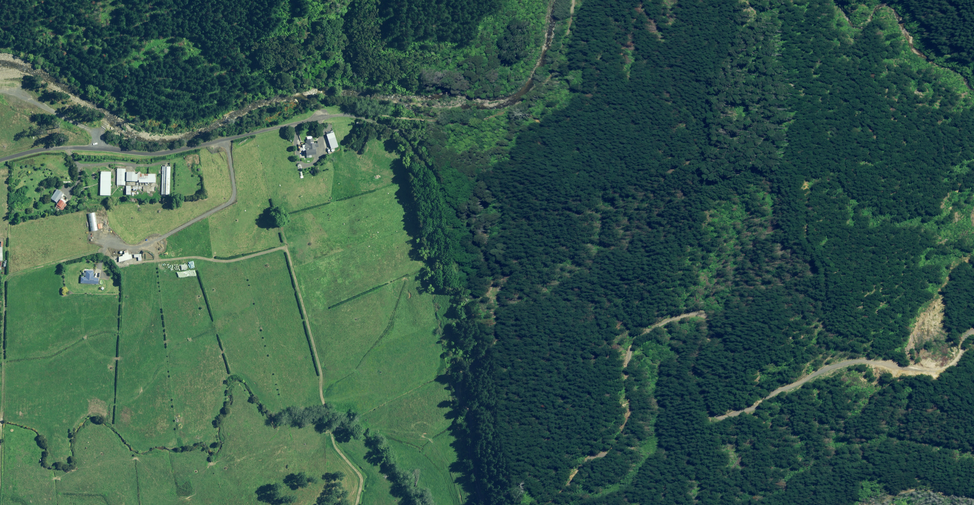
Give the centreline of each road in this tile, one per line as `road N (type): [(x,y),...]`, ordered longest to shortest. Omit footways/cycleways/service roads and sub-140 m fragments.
road 1 (track): [(539,504),(592,456),(625,443),(633,388),(626,363),(642,328),(689,314),(698,319),(696,367),(705,391),(715,408),(733,410),(808,372),(855,359),(935,365),(973,329)]
road 2 (track): [(321,115),(393,133),(440,175),(486,270),(498,338),(459,388),(480,504)]
road 3 (track): [(576,0),(531,89),(490,116),(457,121),(321,115),(342,95),(355,0)]
road 4 (unclassified): [(321,115),(153,153),(55,147),(0,159)]

